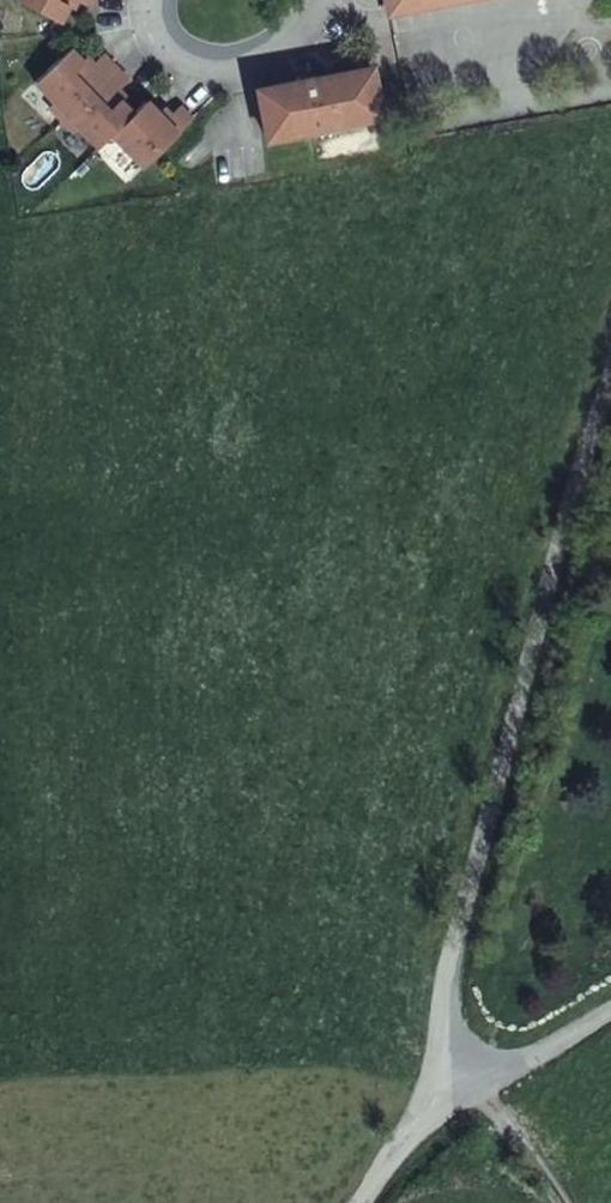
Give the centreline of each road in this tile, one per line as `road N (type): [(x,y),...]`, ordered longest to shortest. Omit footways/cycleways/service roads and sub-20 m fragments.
road 1 (unclassified): [(610,390),(451,952),(444,1027),(461,1085)]
road 2 (residential): [(148,0),(152,34),(175,64),(210,77),(265,65),(316,0)]
road 3 (unclassified): [(610,1013),(461,1085)]
road 4 (unclassified): [(461,1085),(412,1134),(362,1202)]

